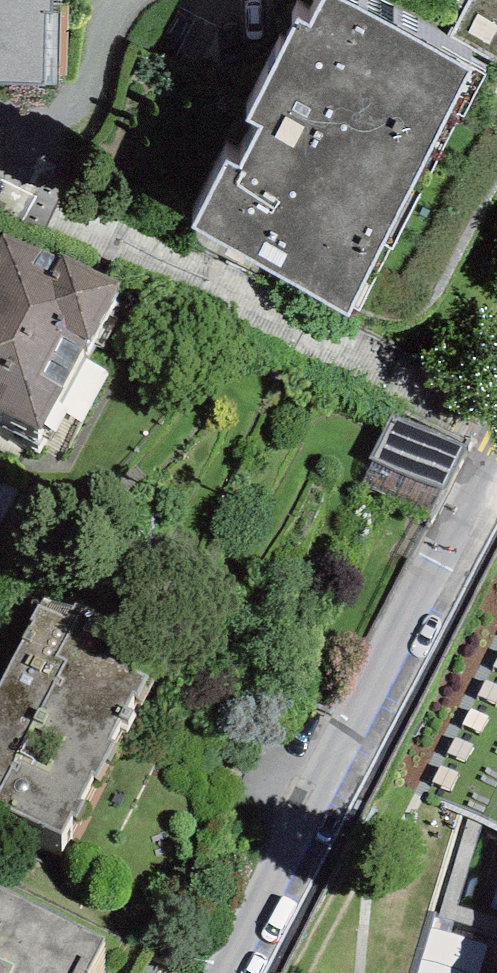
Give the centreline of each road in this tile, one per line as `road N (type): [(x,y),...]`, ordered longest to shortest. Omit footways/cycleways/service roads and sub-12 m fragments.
road 1 (residential): [(496,478),(239,972)]

